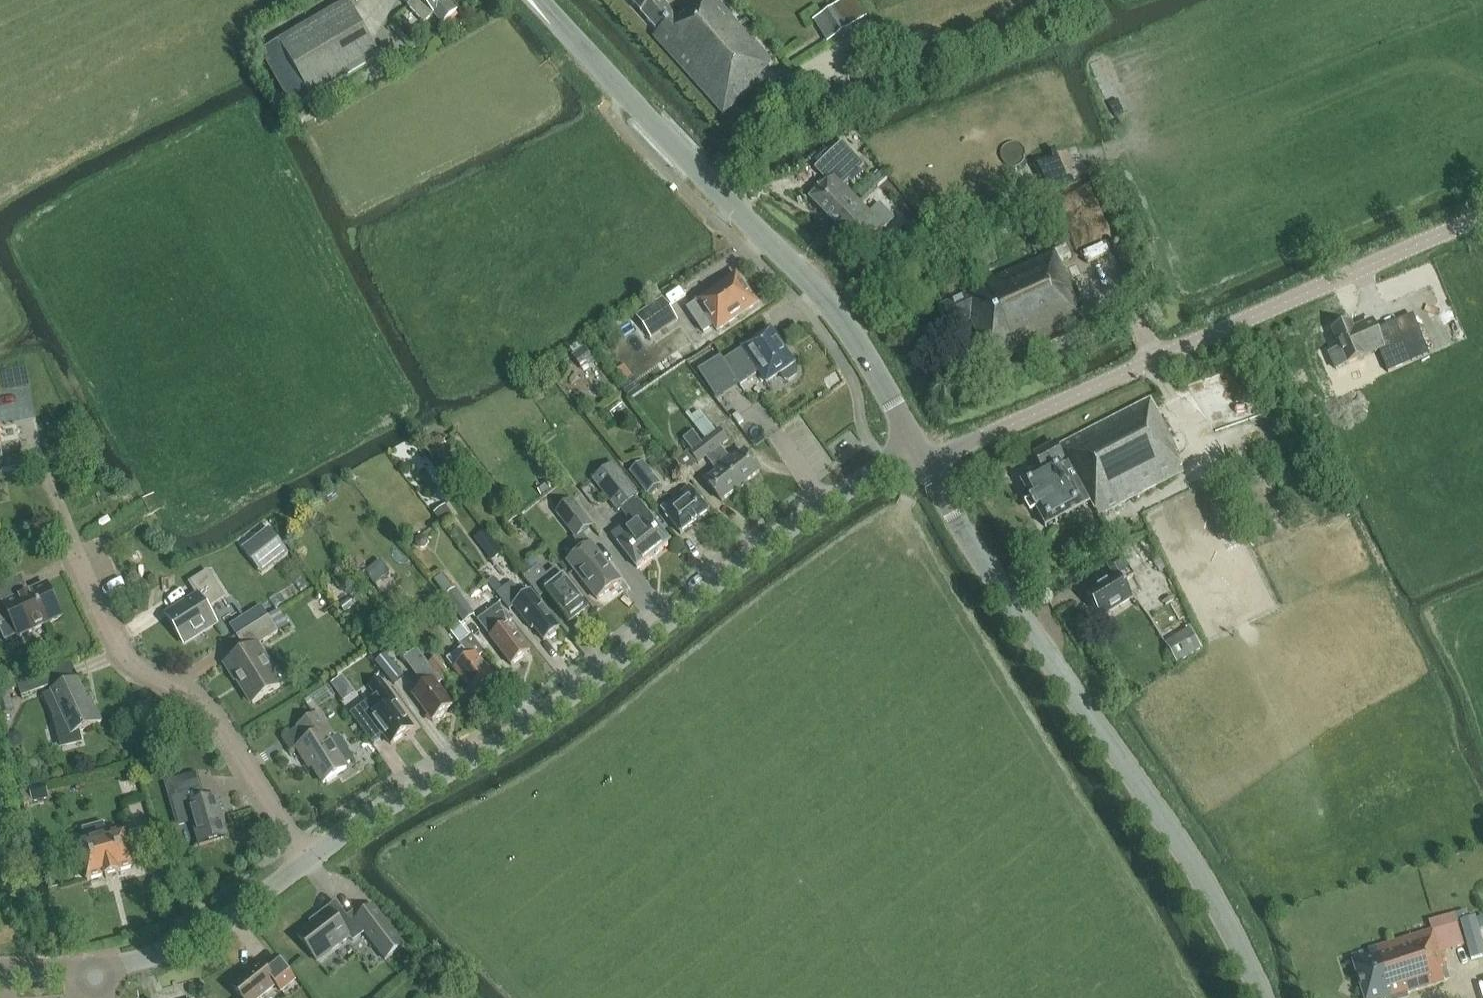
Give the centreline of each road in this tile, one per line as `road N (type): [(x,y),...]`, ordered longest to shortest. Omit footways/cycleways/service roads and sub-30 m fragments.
road 1 (tertiary): [(309,860),(548,713),(792,526),(915,444)]
road 2 (secondary): [(1262,997),(1197,869),(985,565),(915,444)]
road 3 (secondary): [(915,444),(836,311),(543,0)]
road 4 (residential): [(309,860),(207,705),(139,666),(119,645),(77,555)]
road 5 (tertiary): [(97,969),(188,942),(309,860)]

